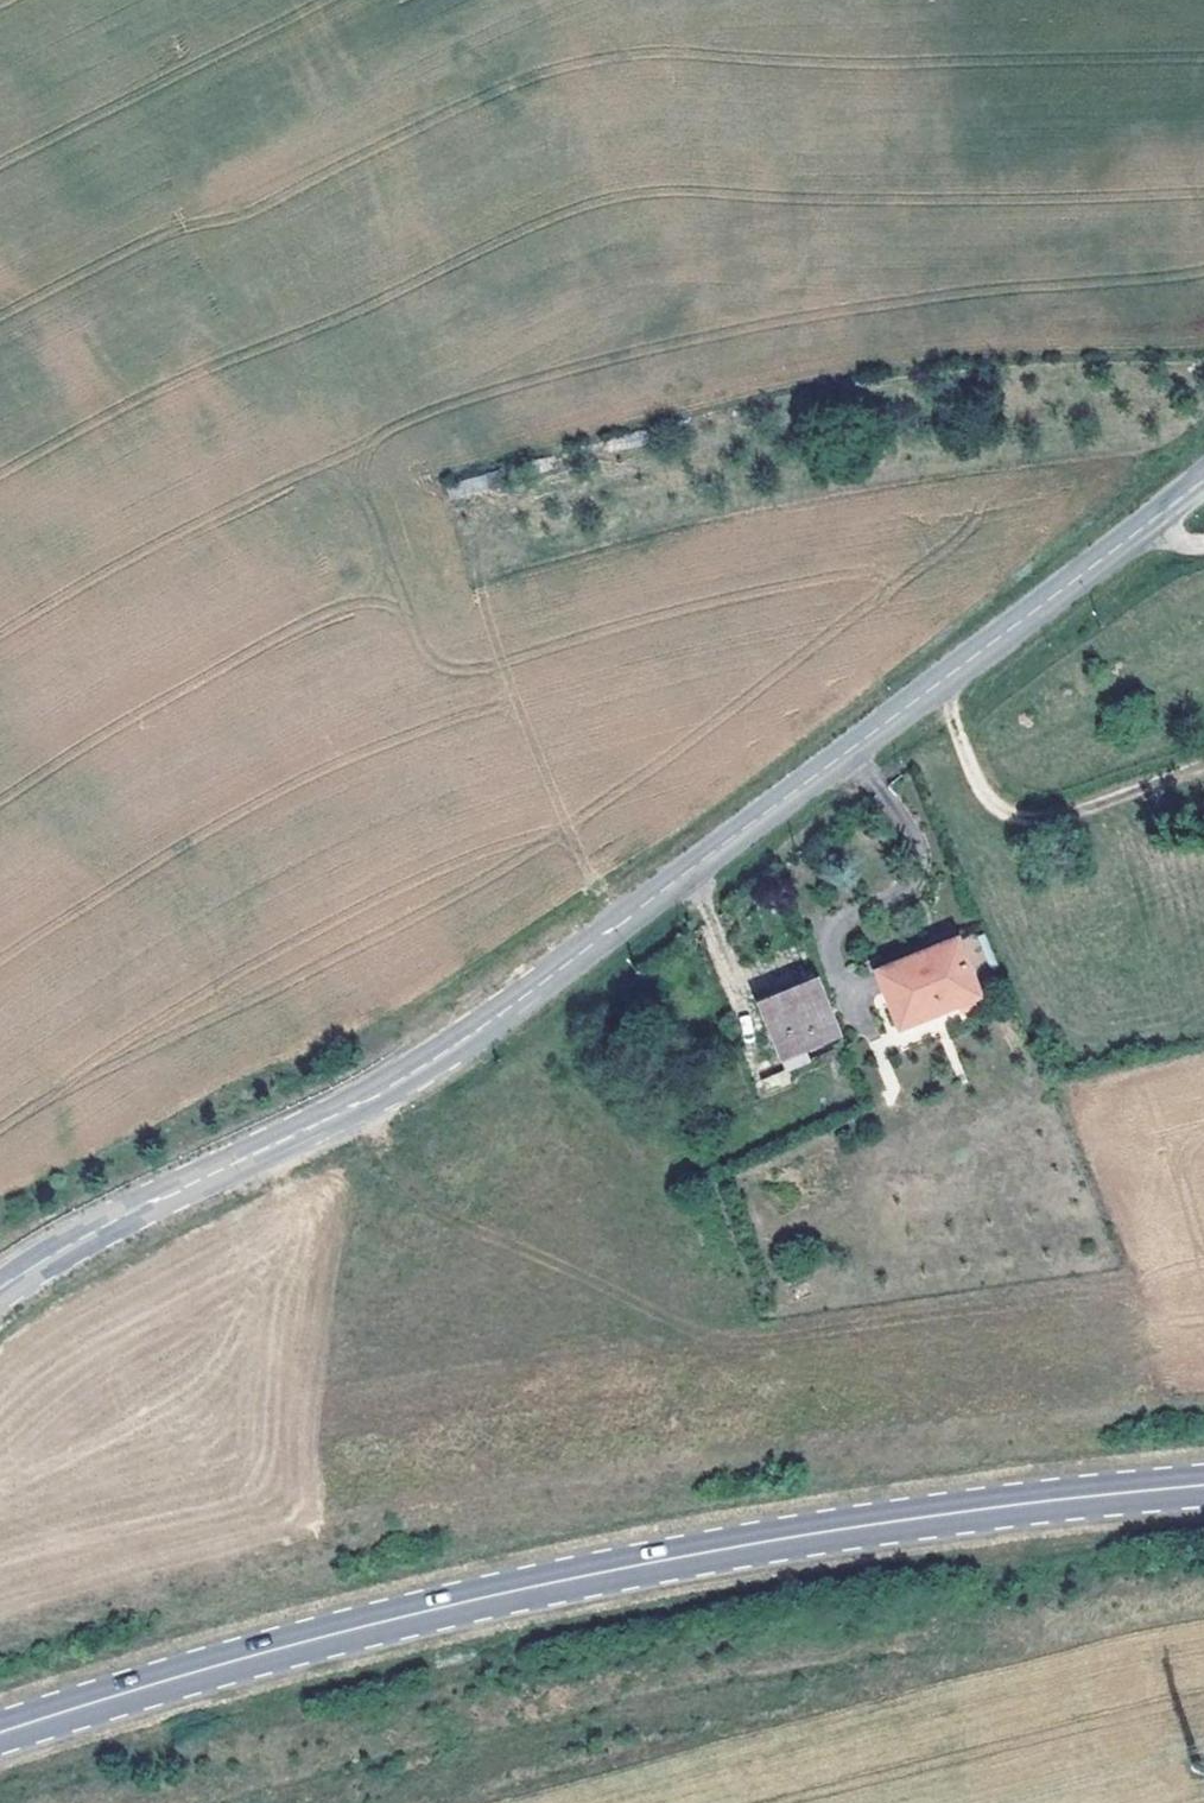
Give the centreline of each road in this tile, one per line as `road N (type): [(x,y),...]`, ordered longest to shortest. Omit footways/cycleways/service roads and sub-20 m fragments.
road 1 (tertiary): [(1203,478),(452,1046),(362,1102),(72,1242),(0,1288)]
road 2 (primary): [(1203,1502),(971,1520),(380,1631),(0,1737)]

